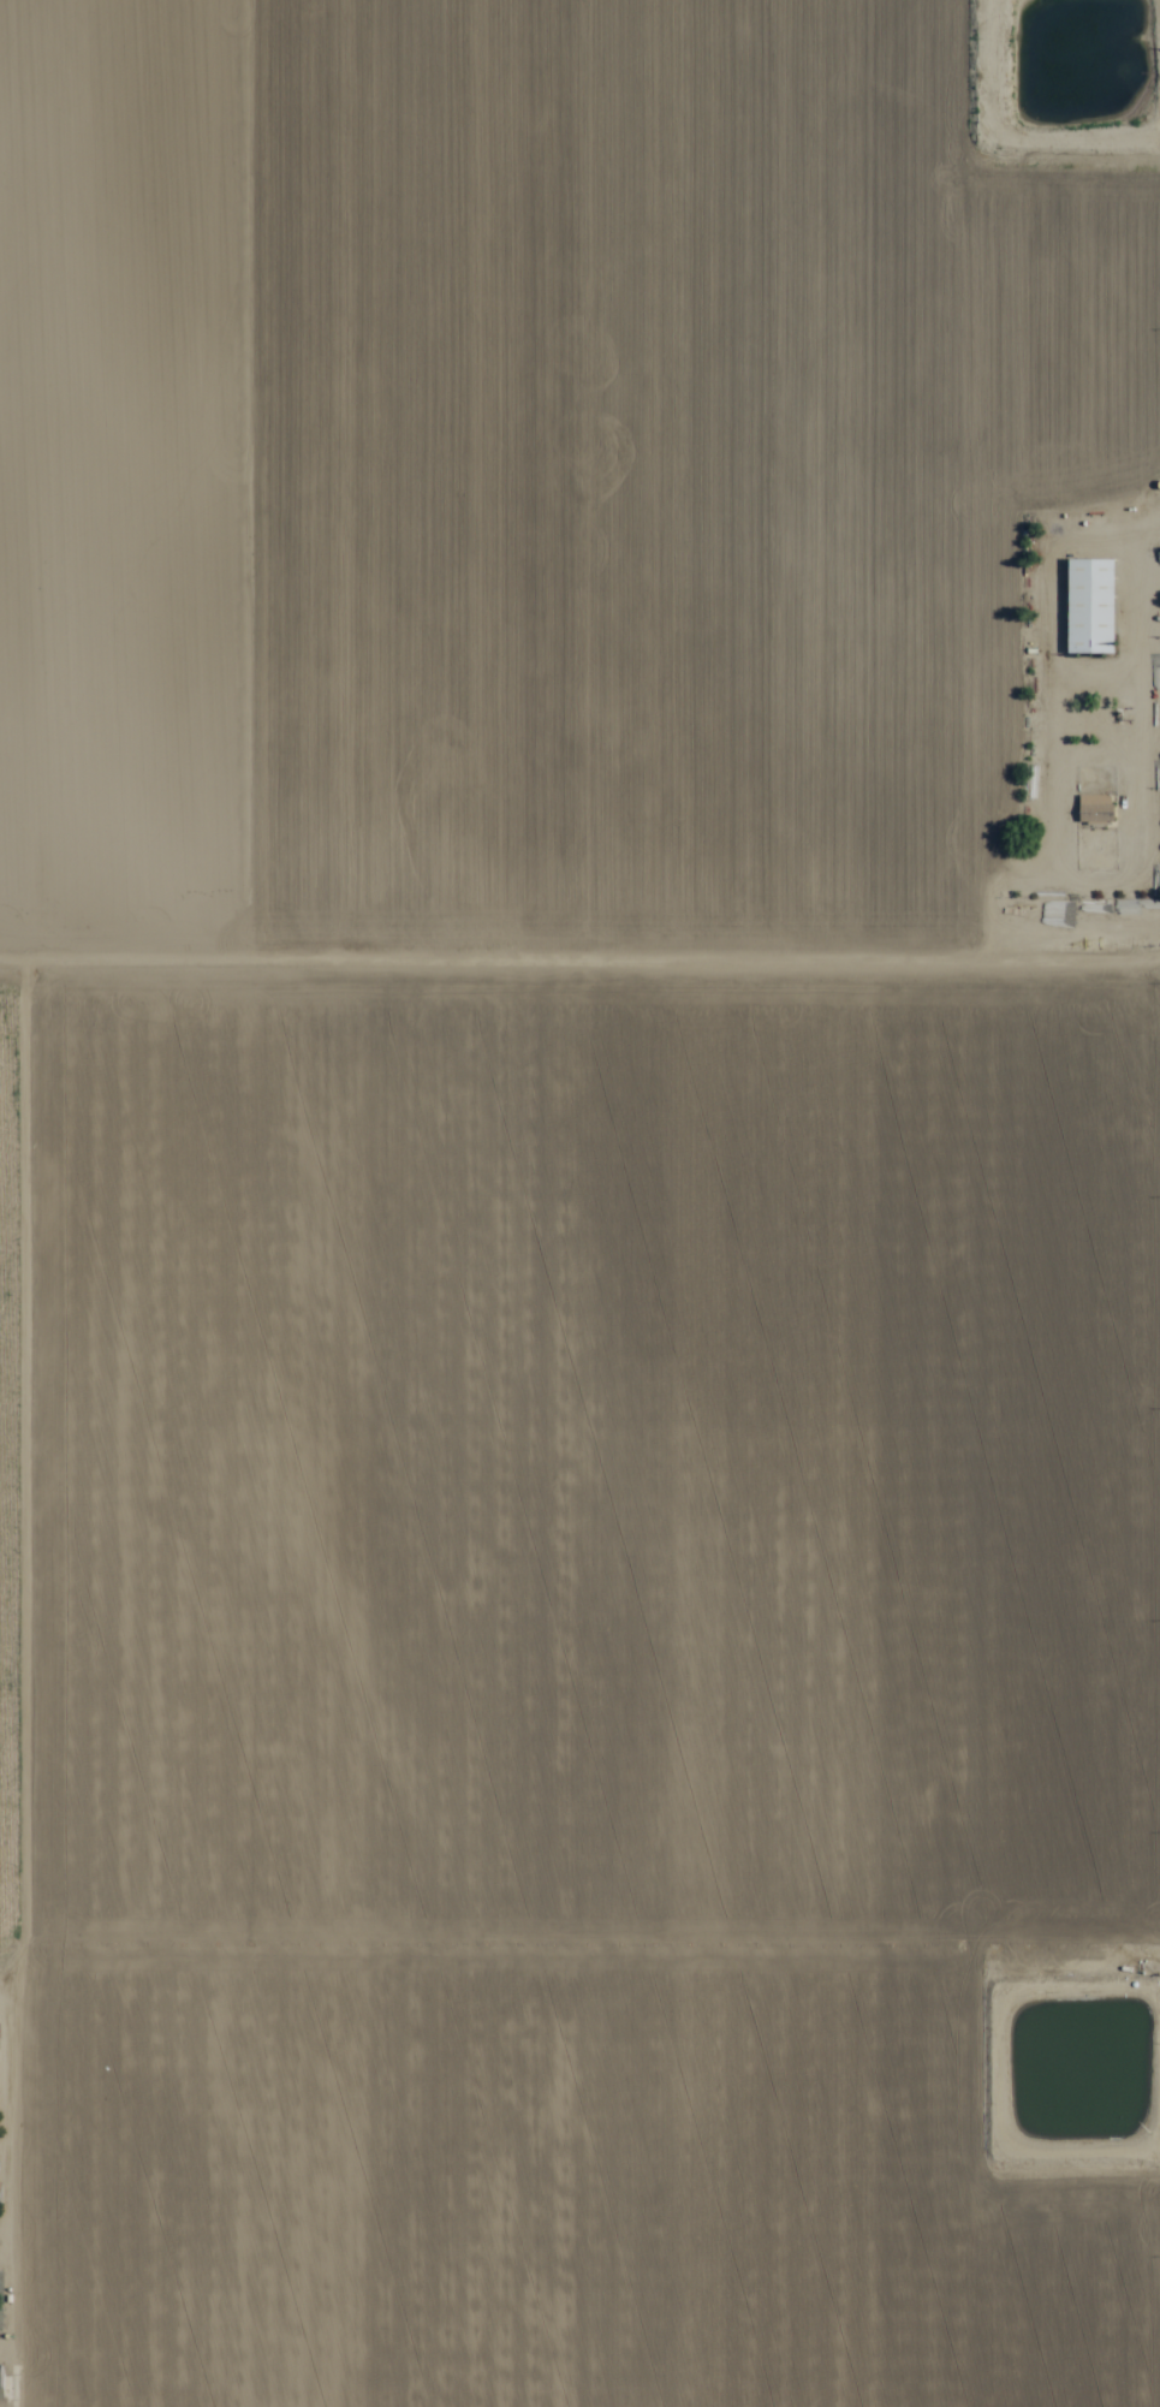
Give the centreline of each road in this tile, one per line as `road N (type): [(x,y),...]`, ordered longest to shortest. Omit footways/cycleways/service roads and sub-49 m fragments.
road 1 (residential): [(1159,2406),(1138,0)]
road 2 (track): [(1159,943),(0,947)]

